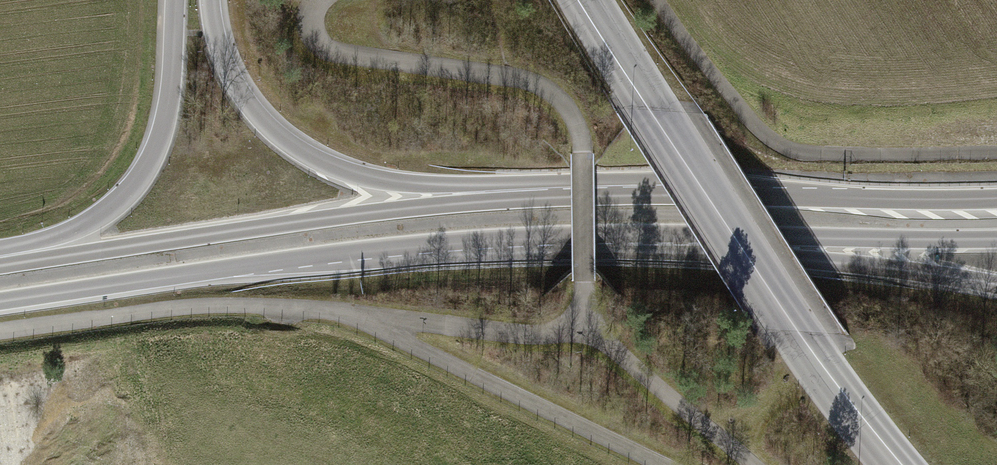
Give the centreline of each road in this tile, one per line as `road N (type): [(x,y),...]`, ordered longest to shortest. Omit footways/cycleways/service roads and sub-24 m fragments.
road 1 (primary): [(0,301),(284,261),(653,242)]
road 2 (motorway): [(581,192),(9,265)]
road 3 (primary): [(583,0),(799,332),(895,464)]
road 4 (motorway): [(581,192),(409,184),(314,159),(275,134),(243,97),(221,54),(212,0)]
road 5 (motorway): [(996,200),(581,192)]
road 6 (primary): [(653,242),(996,285)]
road 7 (motorway): [(653,242),(996,238)]
road 8 (primary): [(176,0),(167,112),(143,174),(104,213),(9,265)]

